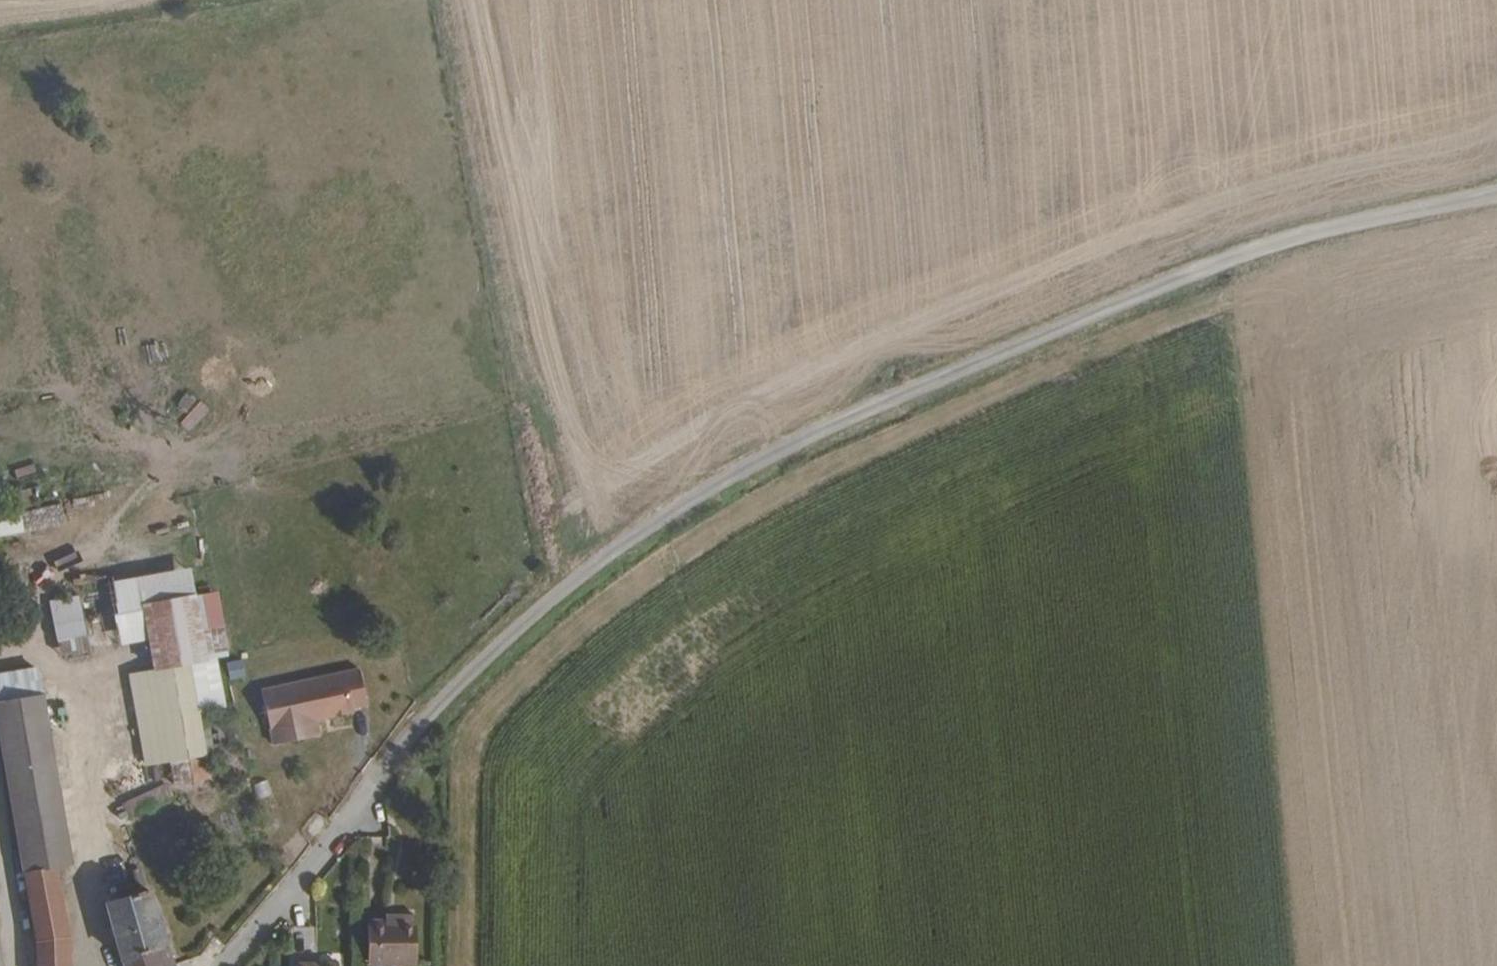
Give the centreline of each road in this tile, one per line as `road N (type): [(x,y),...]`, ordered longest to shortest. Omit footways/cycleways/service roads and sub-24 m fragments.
road 1 (track): [(1496,178),(1180,266),(850,406),(645,518),(472,678)]
road 2 (residential): [(472,678),(232,965)]
road 3 (unclassified): [(0,846),(18,965)]

